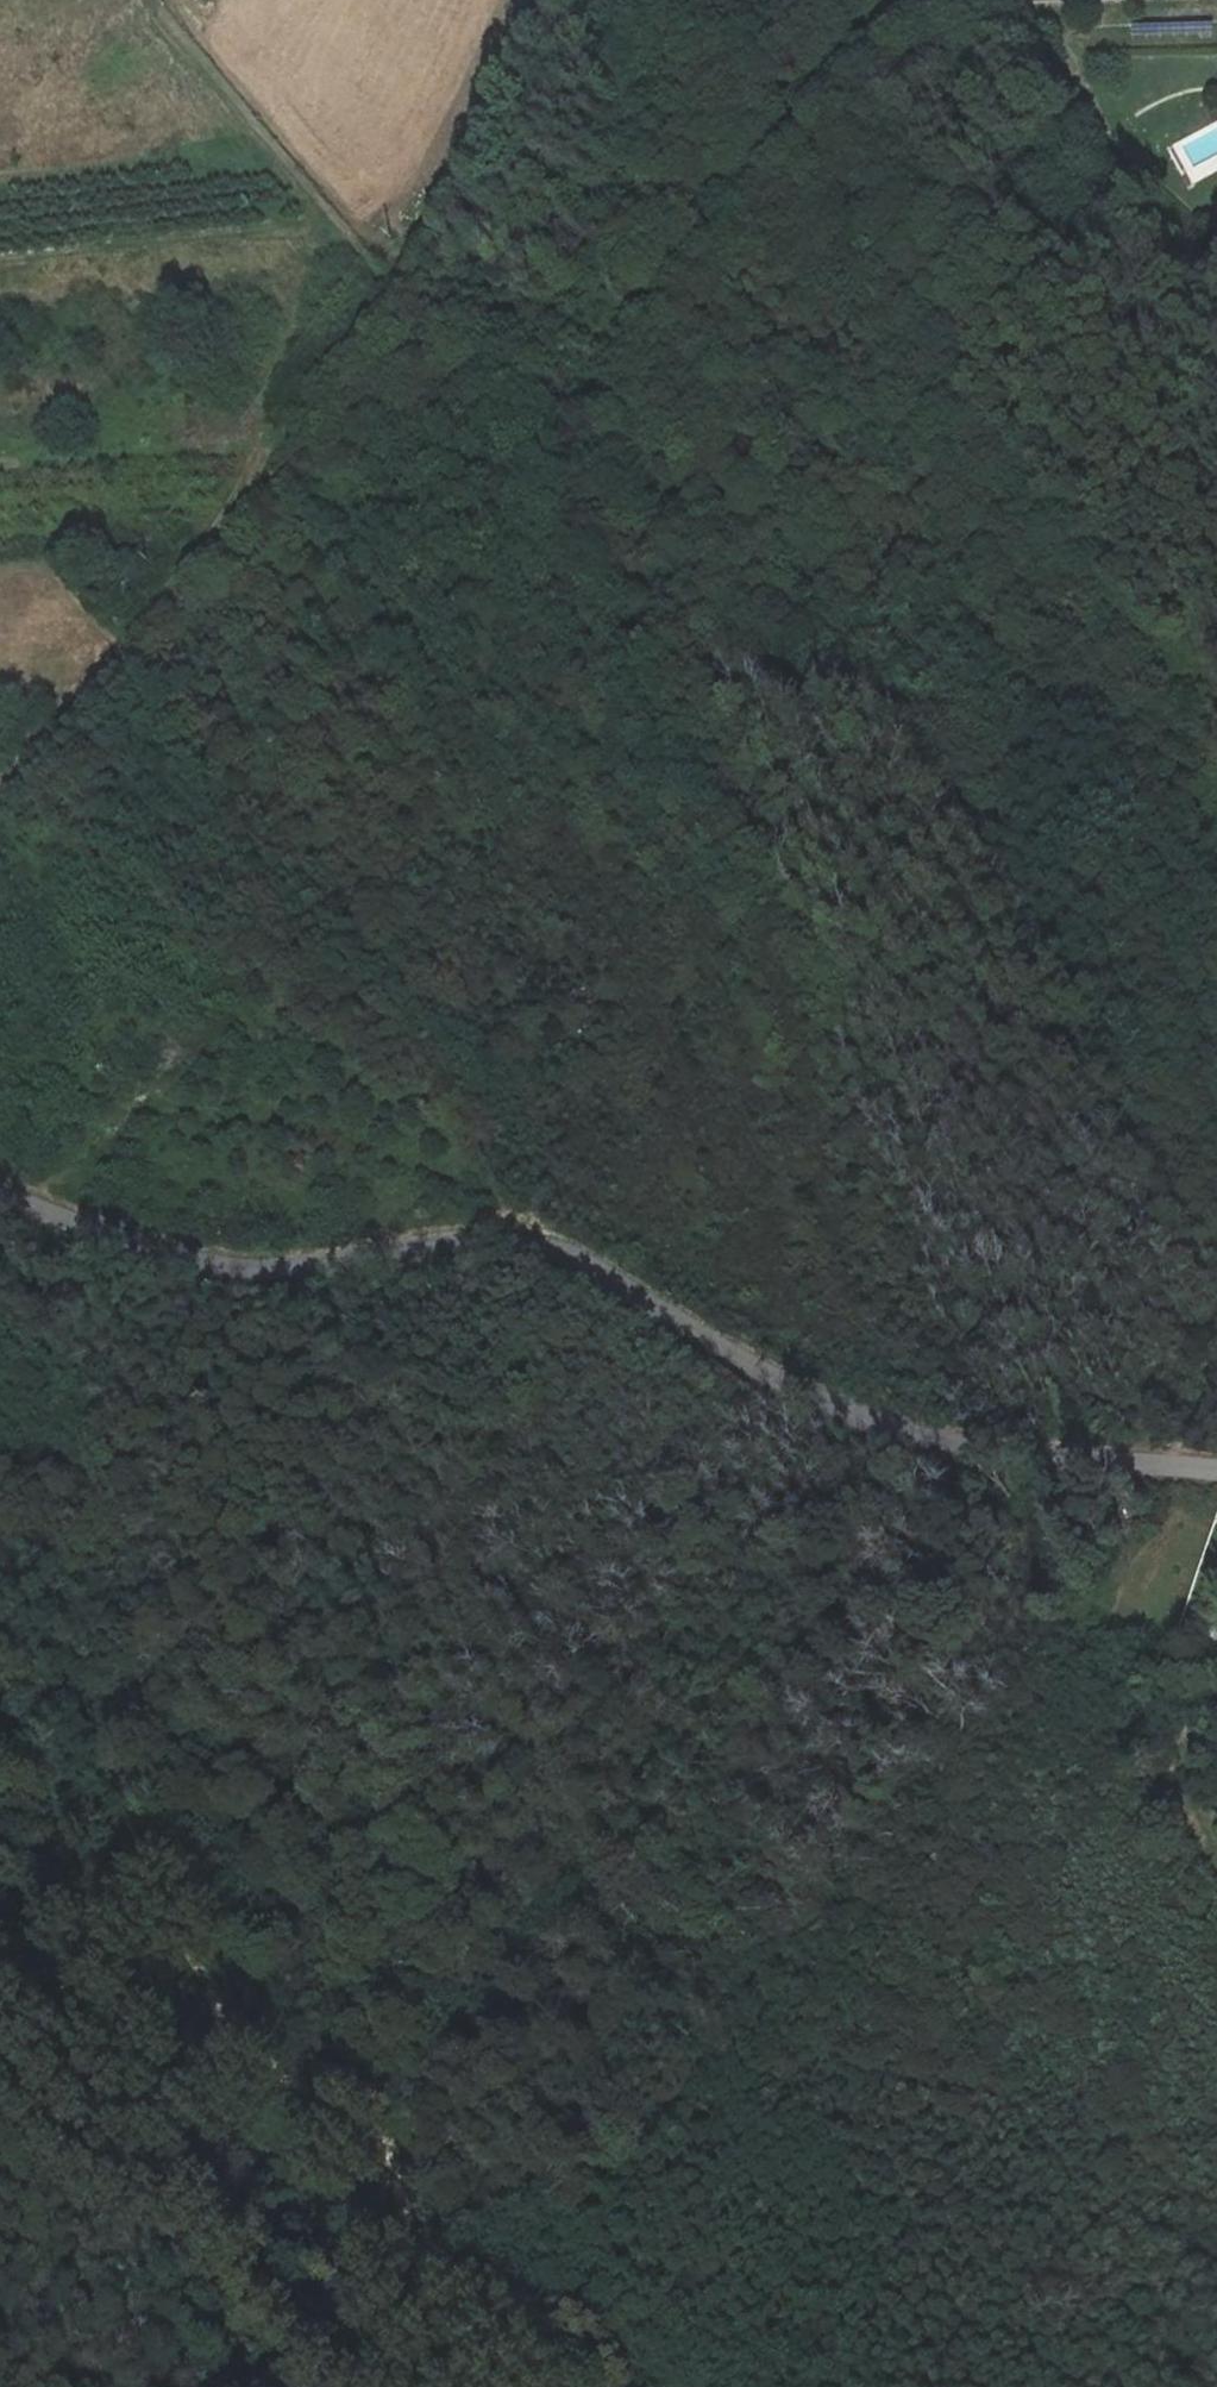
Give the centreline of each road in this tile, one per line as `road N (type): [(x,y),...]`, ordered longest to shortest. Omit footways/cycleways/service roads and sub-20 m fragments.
road 1 (unclassified): [(1216,1471),(1046,1459),(892,1428),(743,1356),(563,1250),(457,1240),(280,1270),(217,1267),(0,1197)]
road 2 (track): [(254,480),(237,526),(0,800)]
road 3 (track): [(360,247),(160,31),(151,0)]
road 4 (track): [(952,0),(905,13),(843,53),(743,176)]

